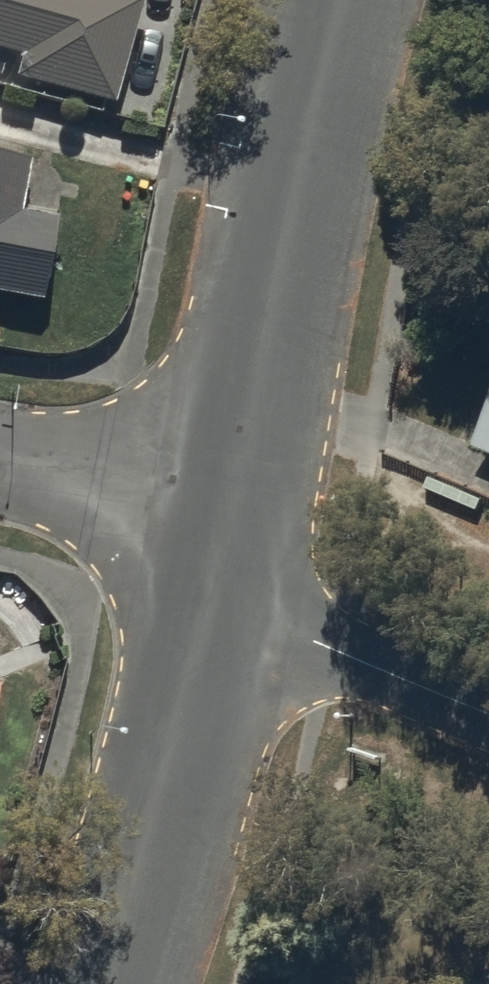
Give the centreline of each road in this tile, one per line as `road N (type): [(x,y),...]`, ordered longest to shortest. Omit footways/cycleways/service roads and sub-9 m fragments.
road 1 (unclassified): [(237,499),(296,176),(346,0)]
road 2 (unclassified): [(118,983),(199,713),(216,627)]
road 3 (unclassified): [(488,715),(319,645),(216,627)]
road 4 (residential): [(0,461),(237,499)]
road 5 (unclassified): [(216,627),(237,499)]

